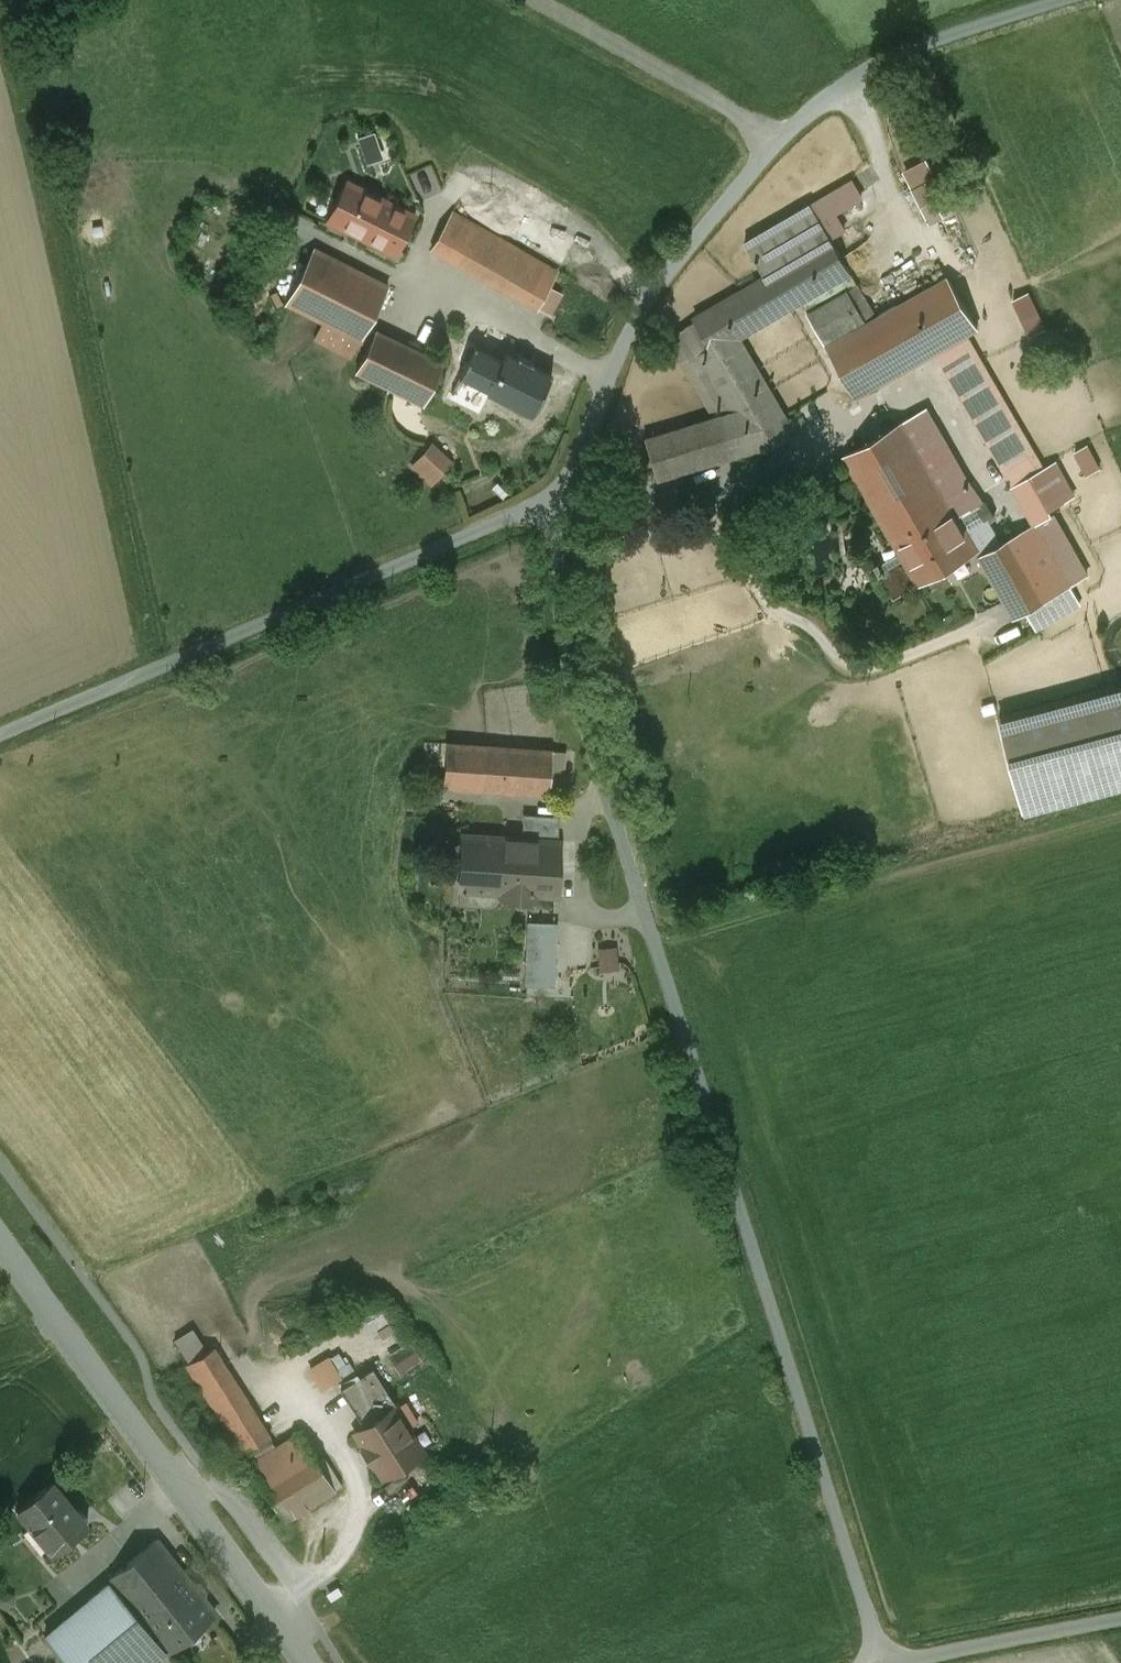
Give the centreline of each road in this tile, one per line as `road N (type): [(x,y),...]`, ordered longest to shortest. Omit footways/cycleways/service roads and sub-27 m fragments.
road 1 (unclassified): [(884,1662),(565,650),(557,591),(562,508)]
road 2 (unclassified): [(562,508),(643,309),(778,141),(891,57),(1062,0)]
road 3 (unclassified): [(562,508),(480,533),(0,737)]
road 4 (tertiary): [(306,1662),(0,1245)]
road 5 (unclassified): [(1120,1620),(900,1662)]

